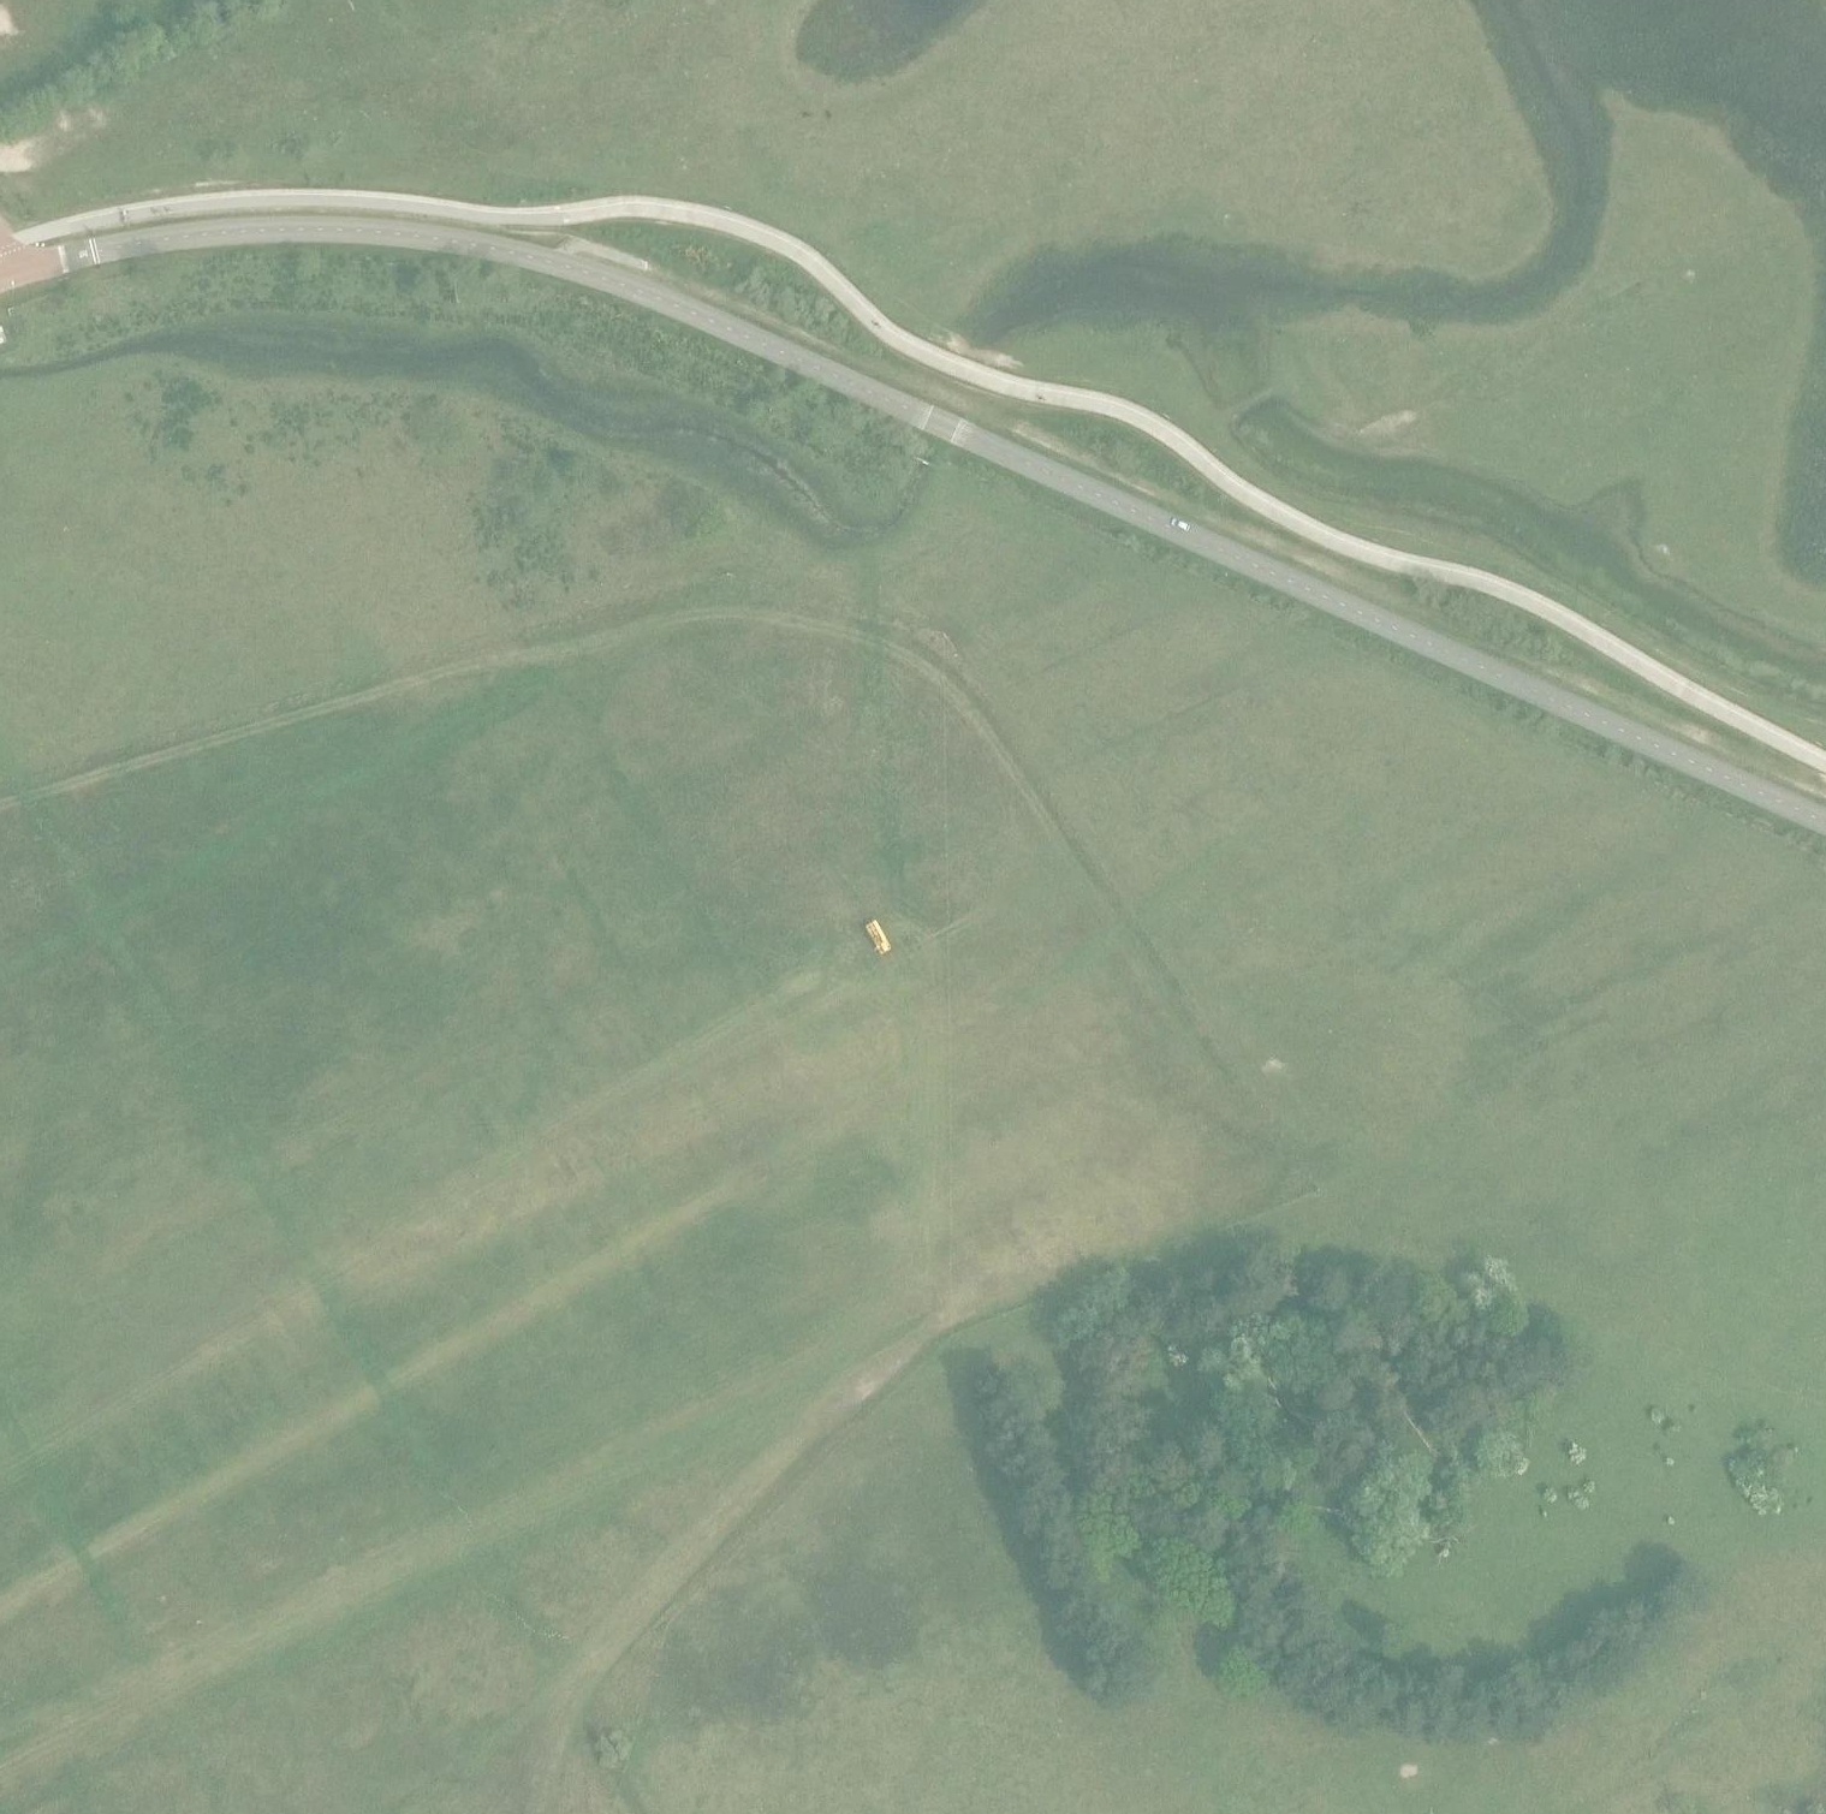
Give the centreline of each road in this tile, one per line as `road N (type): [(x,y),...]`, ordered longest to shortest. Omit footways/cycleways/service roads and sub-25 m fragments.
road 1 (tertiary): [(1825,823),(774,349),(551,261)]
road 2 (tertiary): [(551,261),(409,229),(334,224),(141,242),(50,266)]
road 3 (tertiary): [(50,266),(313,249),(551,261)]

